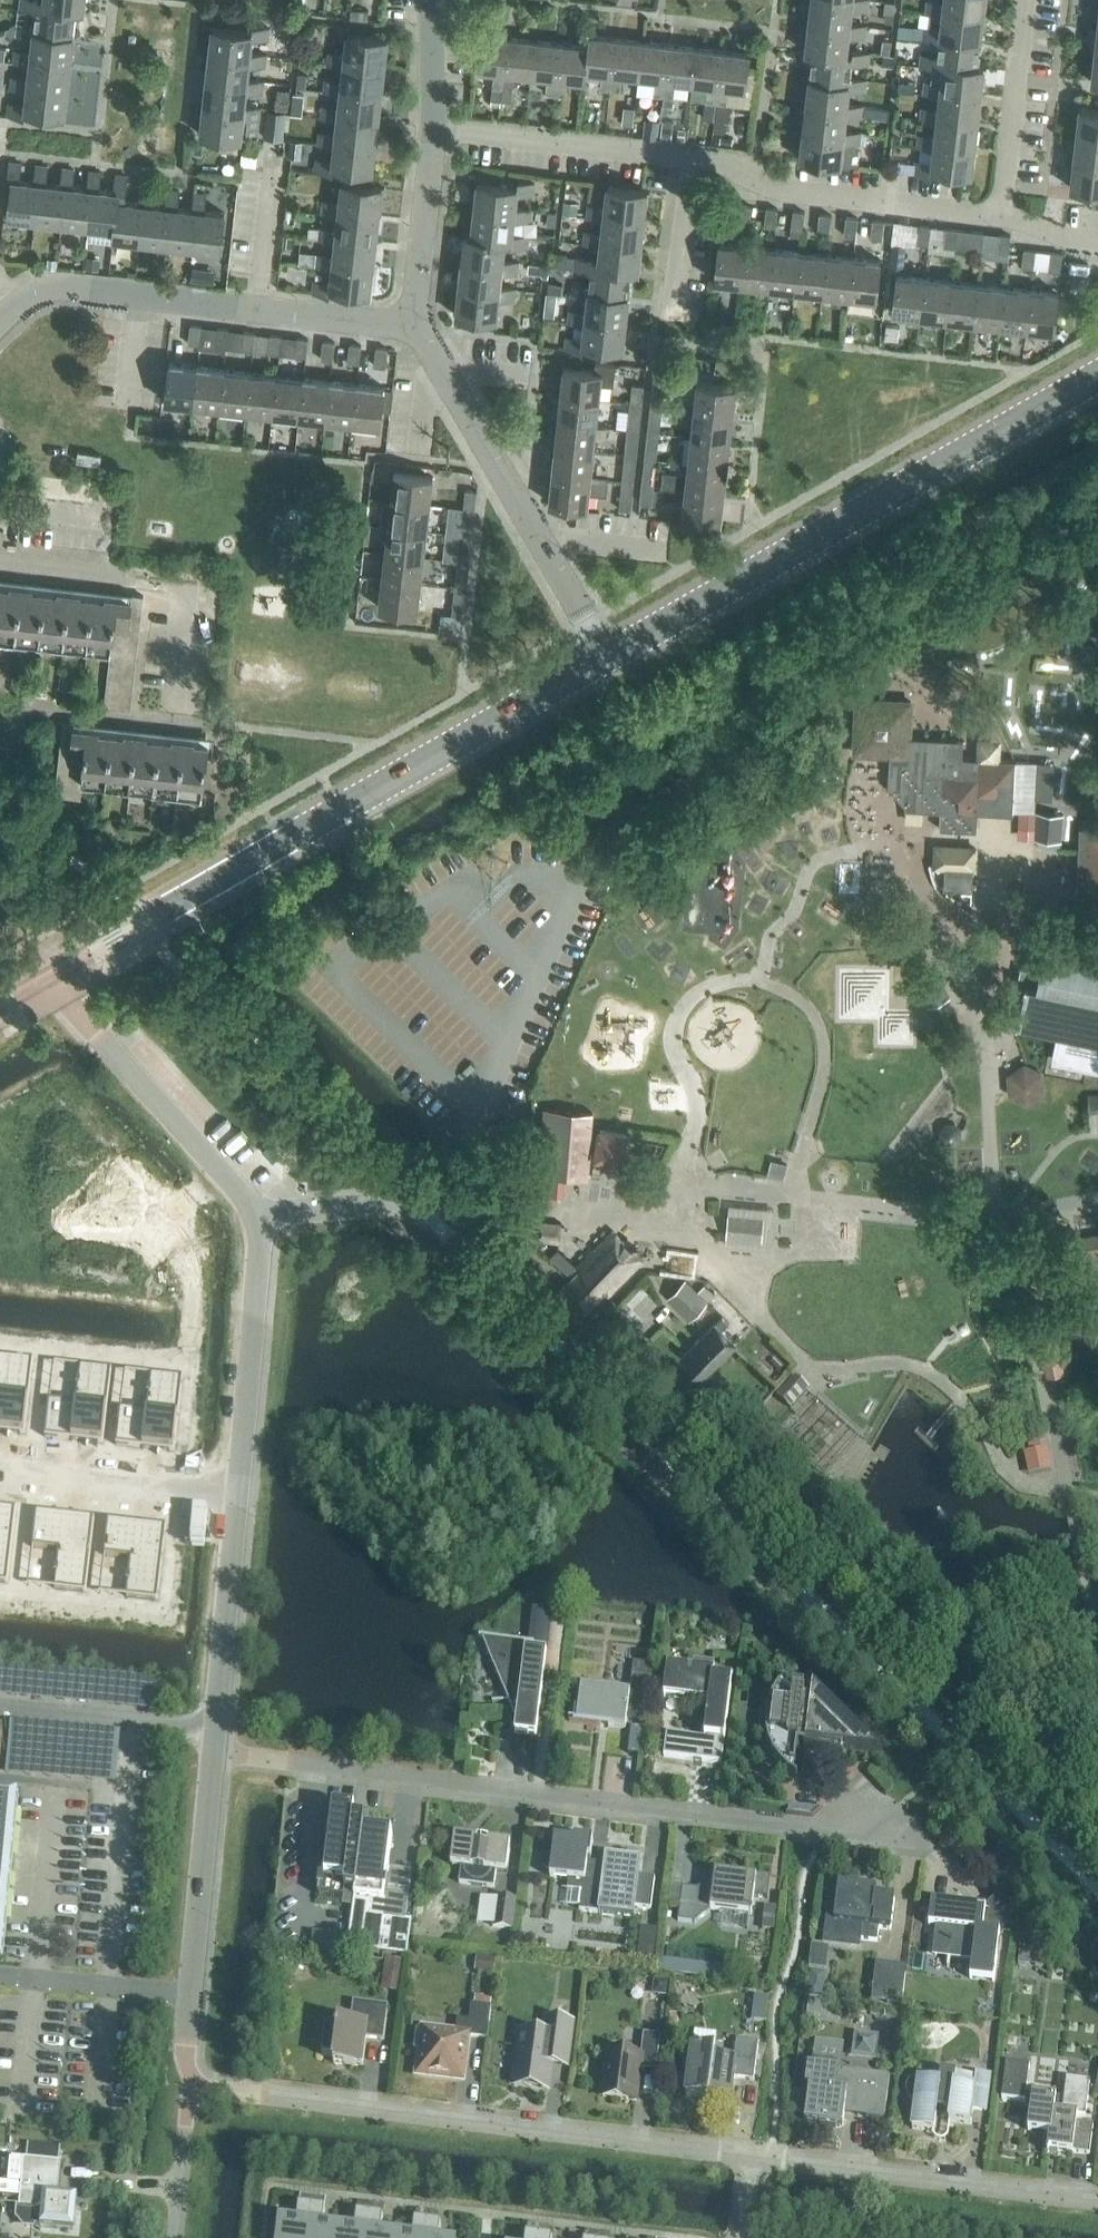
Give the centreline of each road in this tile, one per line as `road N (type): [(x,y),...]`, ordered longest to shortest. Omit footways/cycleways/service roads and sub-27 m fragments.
road 1 (unclassified): [(1097,1876),(959,1748),(428,1216),(406,1206)]
road 2 (residential): [(866,1838),(213,1755)]
road 3 (tertiary): [(47,975),(609,656)]
road 4 (residential): [(754,2153),(192,2081)]
road 5 (tertiary): [(609,656),(1097,374)]
road 6 (residential): [(418,322),(60,287),(20,302)]
road 7 (residential): [(609,656),(418,322)]
road 8 (residential): [(1097,2200),(754,2153)]
road 9 (unclassified): [(192,2081),(190,1997),(213,1755)]
road 10 (unclassified): [(258,1216),(246,1191),(47,975)]
road 11 (residential): [(180,704),(185,584),(0,558)]
road 12 (unclassified): [(213,1755),(239,1485)]
road 13 (unclassified): [(239,1485),(260,1270),(258,1216)]
road 14 (residential): [(690,155),(436,127)]
road 15 (residential): [(997,211),(771,187),(755,177)]
road 16 (unclassified): [(0,1459),(239,1485)]
road 17 (residential): [(1026,0),(997,211)]
road 18 (residential): [(418,322),(436,127)]
road 19 (residential): [(690,155),(667,327)]
road 20 (residential): [(176,2237),(192,2081)]
road 21 (unclassified): [(258,1216),(406,1206)]
road 22 (residential): [(755,177),(771,30)]
road 23 (residential): [(436,127),(433,0)]

